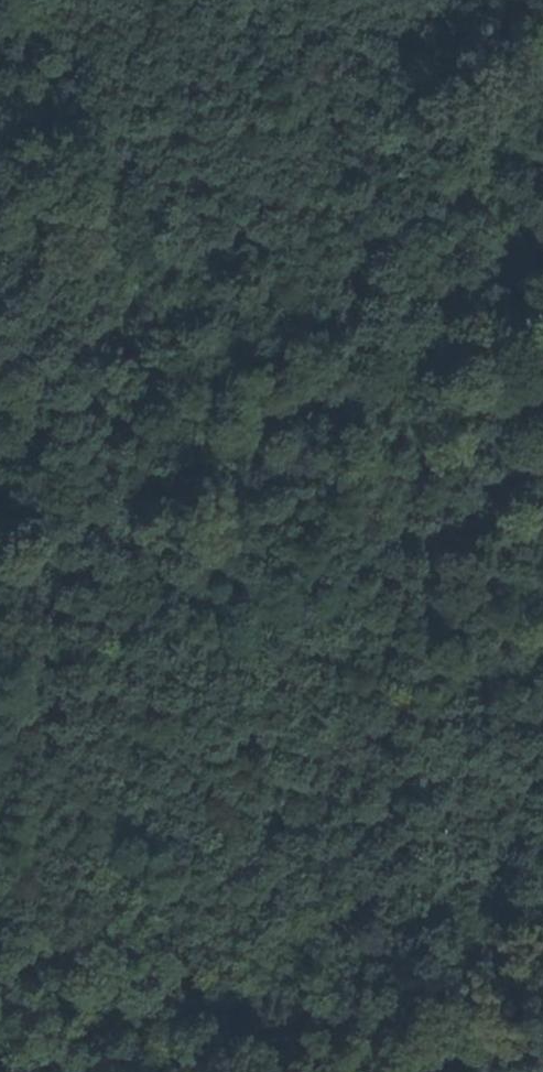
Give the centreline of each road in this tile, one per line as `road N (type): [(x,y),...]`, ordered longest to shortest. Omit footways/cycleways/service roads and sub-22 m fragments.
road 1 (track): [(542,400),(0,383)]
road 2 (track): [(484,1071),(542,903)]

